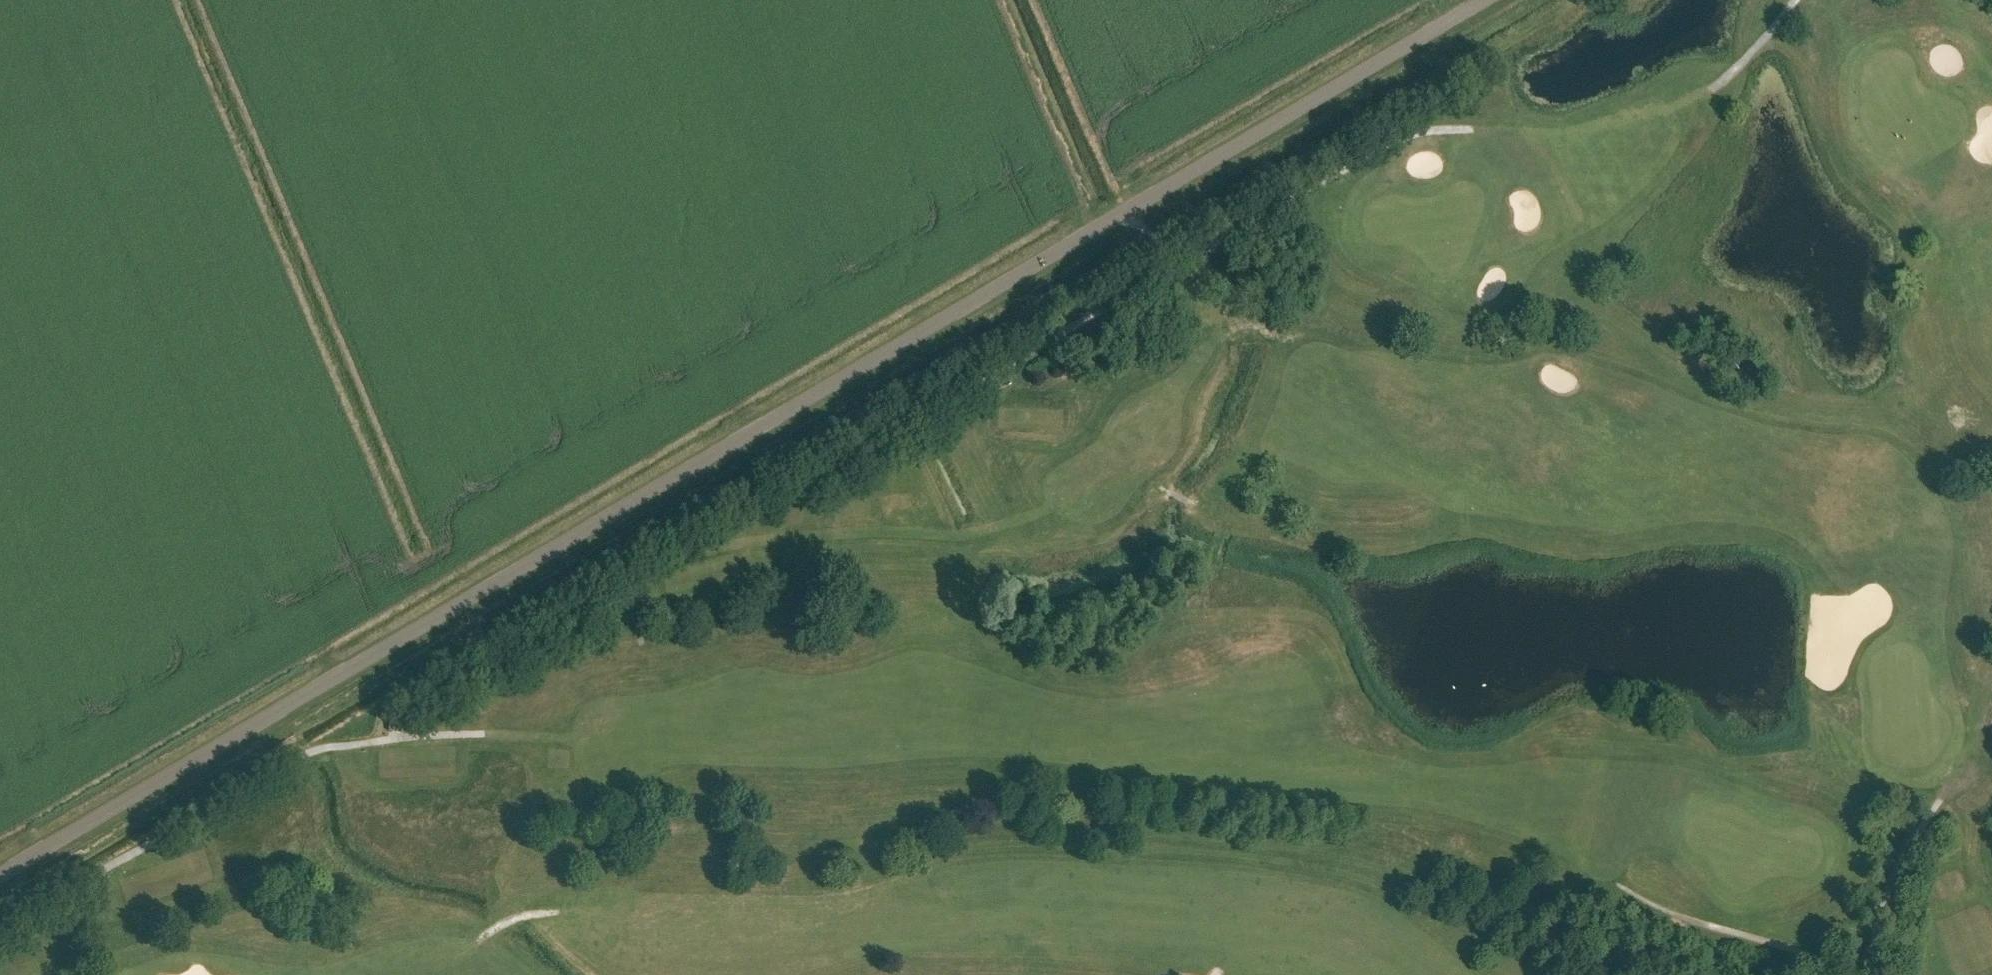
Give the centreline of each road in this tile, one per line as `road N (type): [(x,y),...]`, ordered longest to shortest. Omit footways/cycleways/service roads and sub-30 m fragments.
road 1 (unclassified): [(0,875),(1486,0)]

